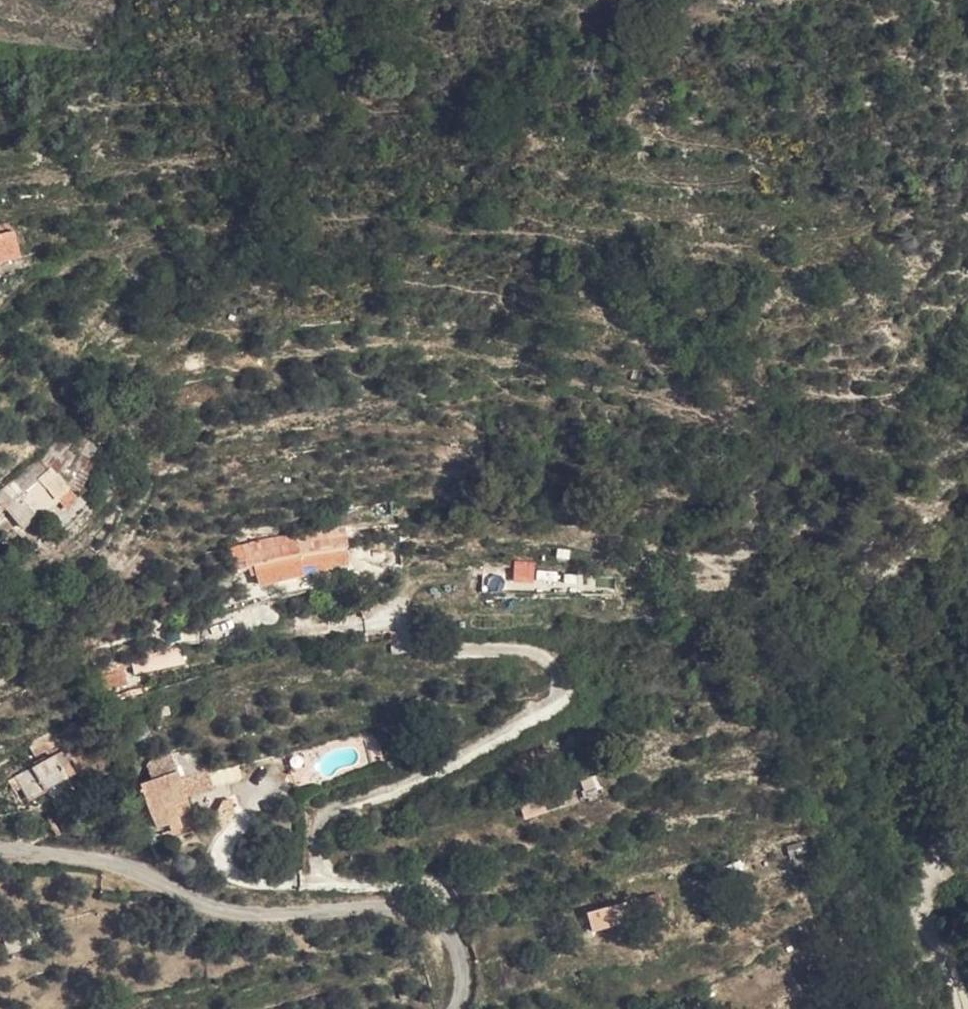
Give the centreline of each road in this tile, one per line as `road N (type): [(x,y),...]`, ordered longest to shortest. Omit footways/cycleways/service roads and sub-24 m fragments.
road 1 (unclassified): [(0,855),(105,860),(223,912),(432,913),(450,929),(462,965),(459,1008)]

